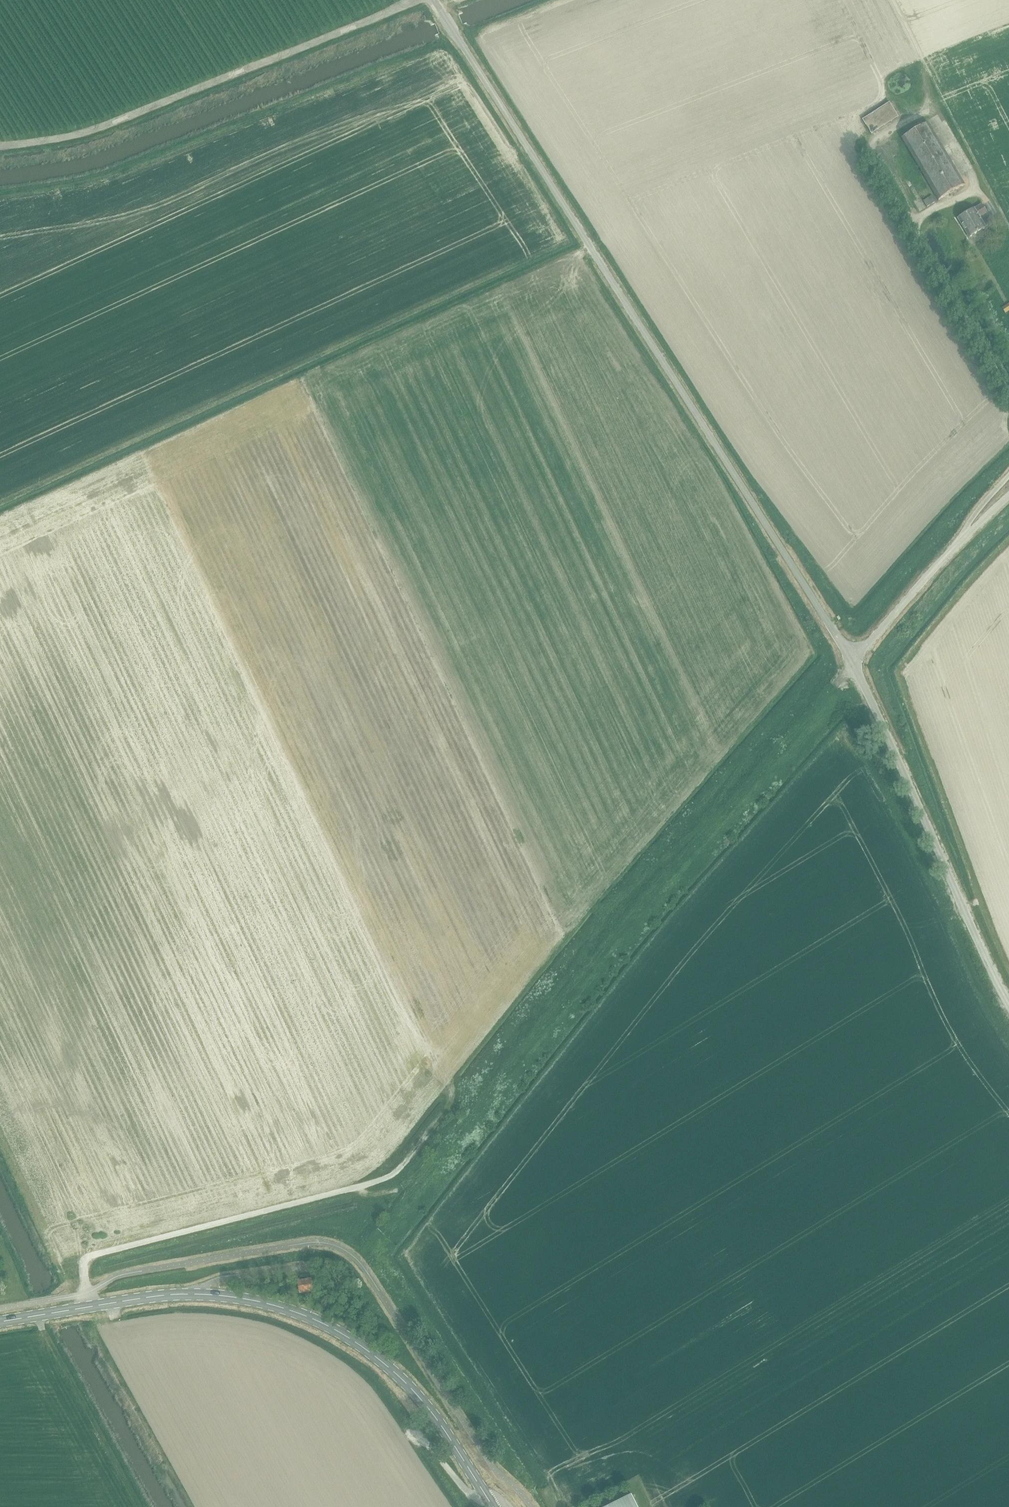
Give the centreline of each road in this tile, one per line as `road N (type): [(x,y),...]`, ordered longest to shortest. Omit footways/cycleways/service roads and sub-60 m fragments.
road 1 (unclassified): [(850,662),(429,0)]
road 2 (secondary): [(492,1503),(406,1382),(304,1315),(258,1301),(180,1294),(37,1316)]
road 3 (unclassified): [(1008,1000),(850,662)]
road 4 (unclassified): [(850,662),(1008,496)]

